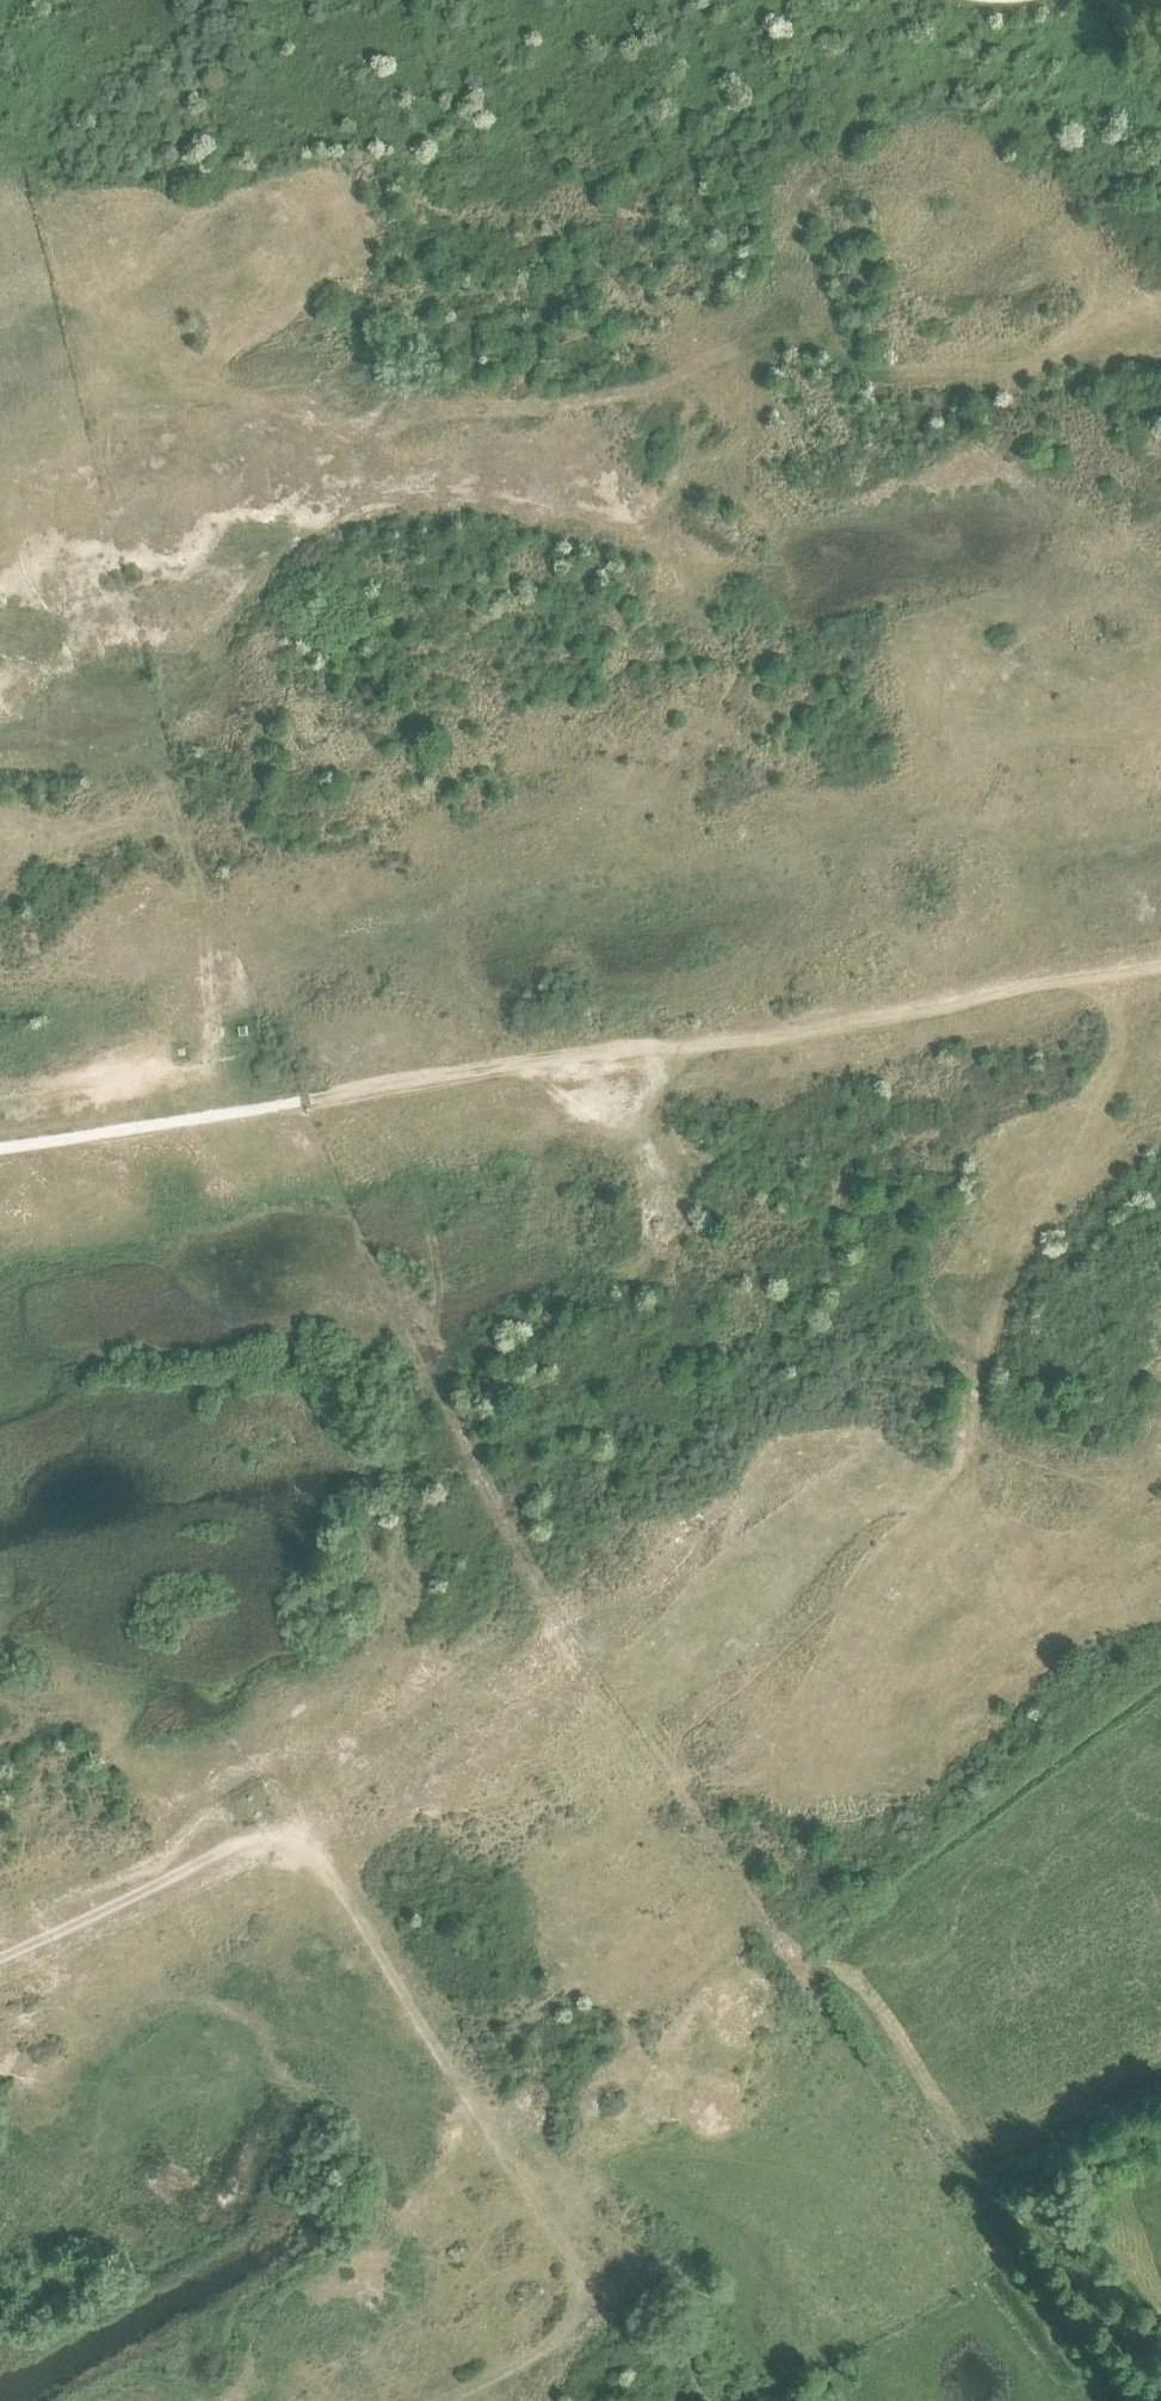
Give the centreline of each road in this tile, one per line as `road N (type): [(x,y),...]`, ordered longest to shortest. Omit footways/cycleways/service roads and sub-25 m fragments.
road 1 (track): [(0,1147),(1160,960)]
road 2 (track): [(0,1953),(250,1833),(312,1861),(500,2124),(576,2319),(433,2400)]
road 3 (track): [(965,1457),(981,1358),(1009,1259),(1120,1059),(1112,968)]

